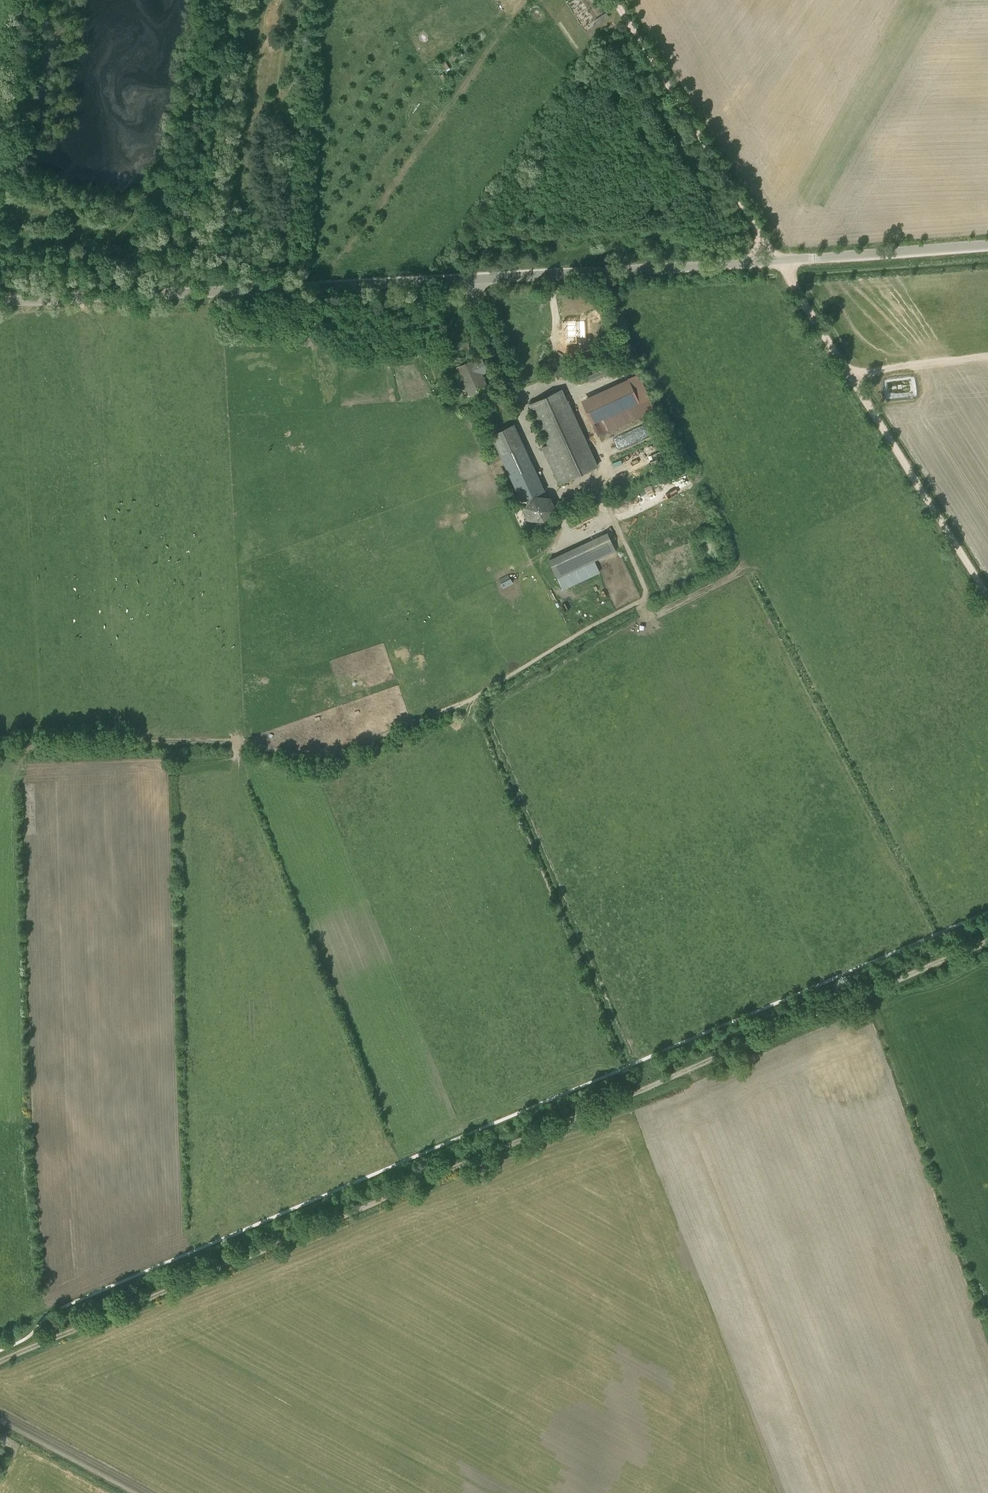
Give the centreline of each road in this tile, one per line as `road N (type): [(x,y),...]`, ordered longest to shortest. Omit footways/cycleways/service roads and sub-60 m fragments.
road 1 (track): [(0,1362),(987,945)]
road 2 (unclassified): [(0,301),(987,245)]
road 3 (track): [(615,0),(987,594)]

